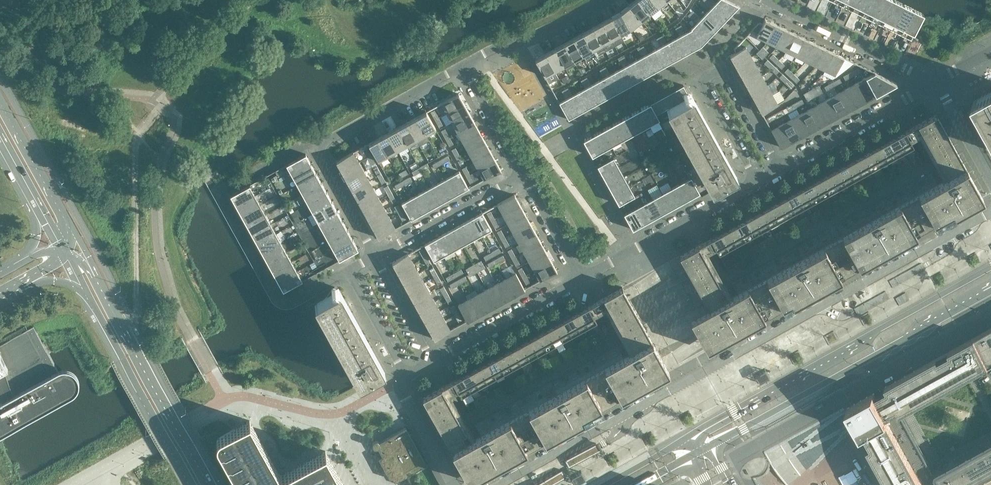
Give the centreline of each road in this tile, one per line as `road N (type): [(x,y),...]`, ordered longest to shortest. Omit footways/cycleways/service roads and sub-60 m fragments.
road 1 (secondary): [(990,270),(702,431)]
road 2 (secondary): [(712,447),(990,294)]
road 3 (residential): [(375,258),(322,151),(464,68)]
road 4 (residential): [(782,169),(732,78),(712,76),(707,92),(759,183)]
road 5 (secondary): [(214,484),(94,275)]
road 6 (residential): [(574,136),(714,57),(758,0)]
road 7 (secondary): [(84,293),(191,484)]
road 8 (residential): [(766,0),(937,84)]
road 9 (residential): [(782,169),(937,84)]
road 10 (residential): [(375,258),(523,176)]
road 11 (residential): [(434,361),(581,281)]
road 12 (secondary): [(70,225),(0,98)]
road 13 (residential): [(634,251),(759,183)]
road 14 (residential): [(634,251),(574,136)]
road 15 (residential): [(464,68),(523,176)]

